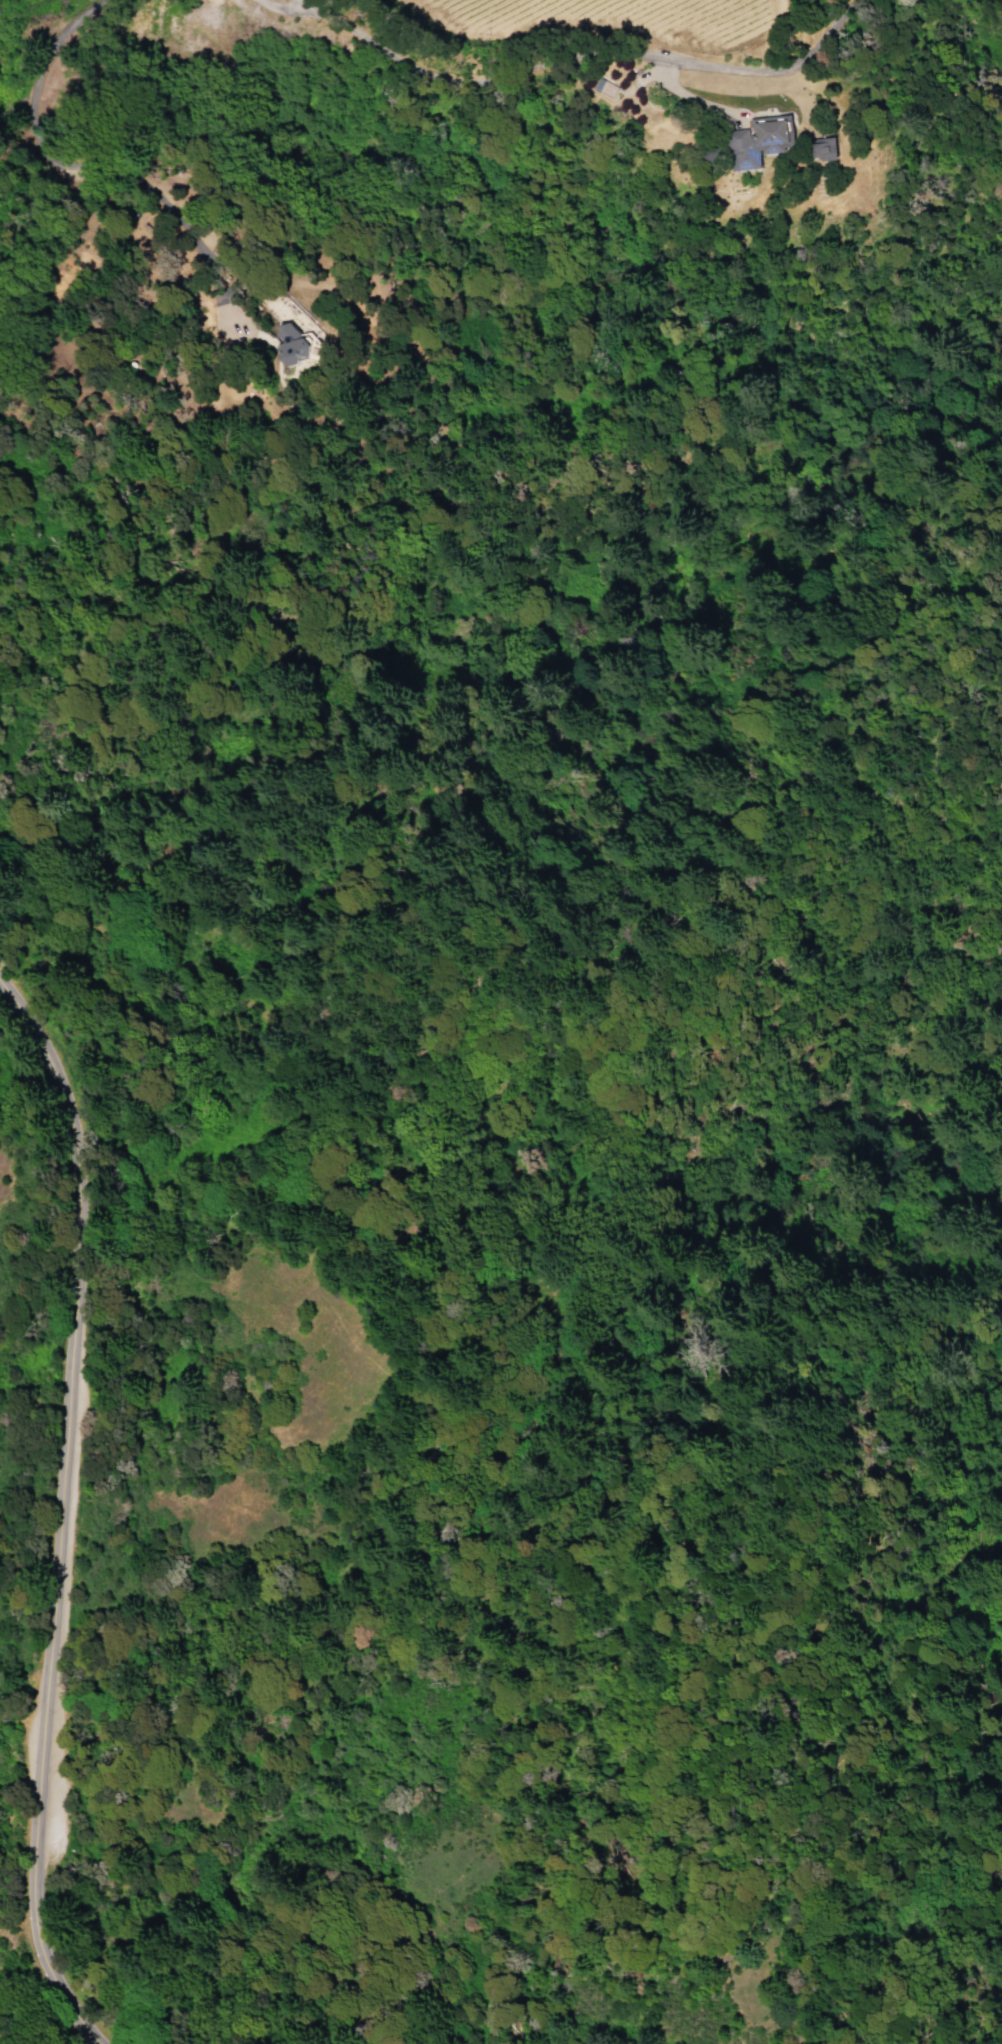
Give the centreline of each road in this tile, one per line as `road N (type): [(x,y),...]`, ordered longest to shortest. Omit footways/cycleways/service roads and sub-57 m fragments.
road 1 (secondary): [(0,983),(52,1066),(71,1146),(76,1299),(32,1872),(36,1925),(68,2014),(103,2043)]
road 2 (residential): [(295,0),(436,78),(486,81),(572,56),(771,70),(790,65),(852,0)]

